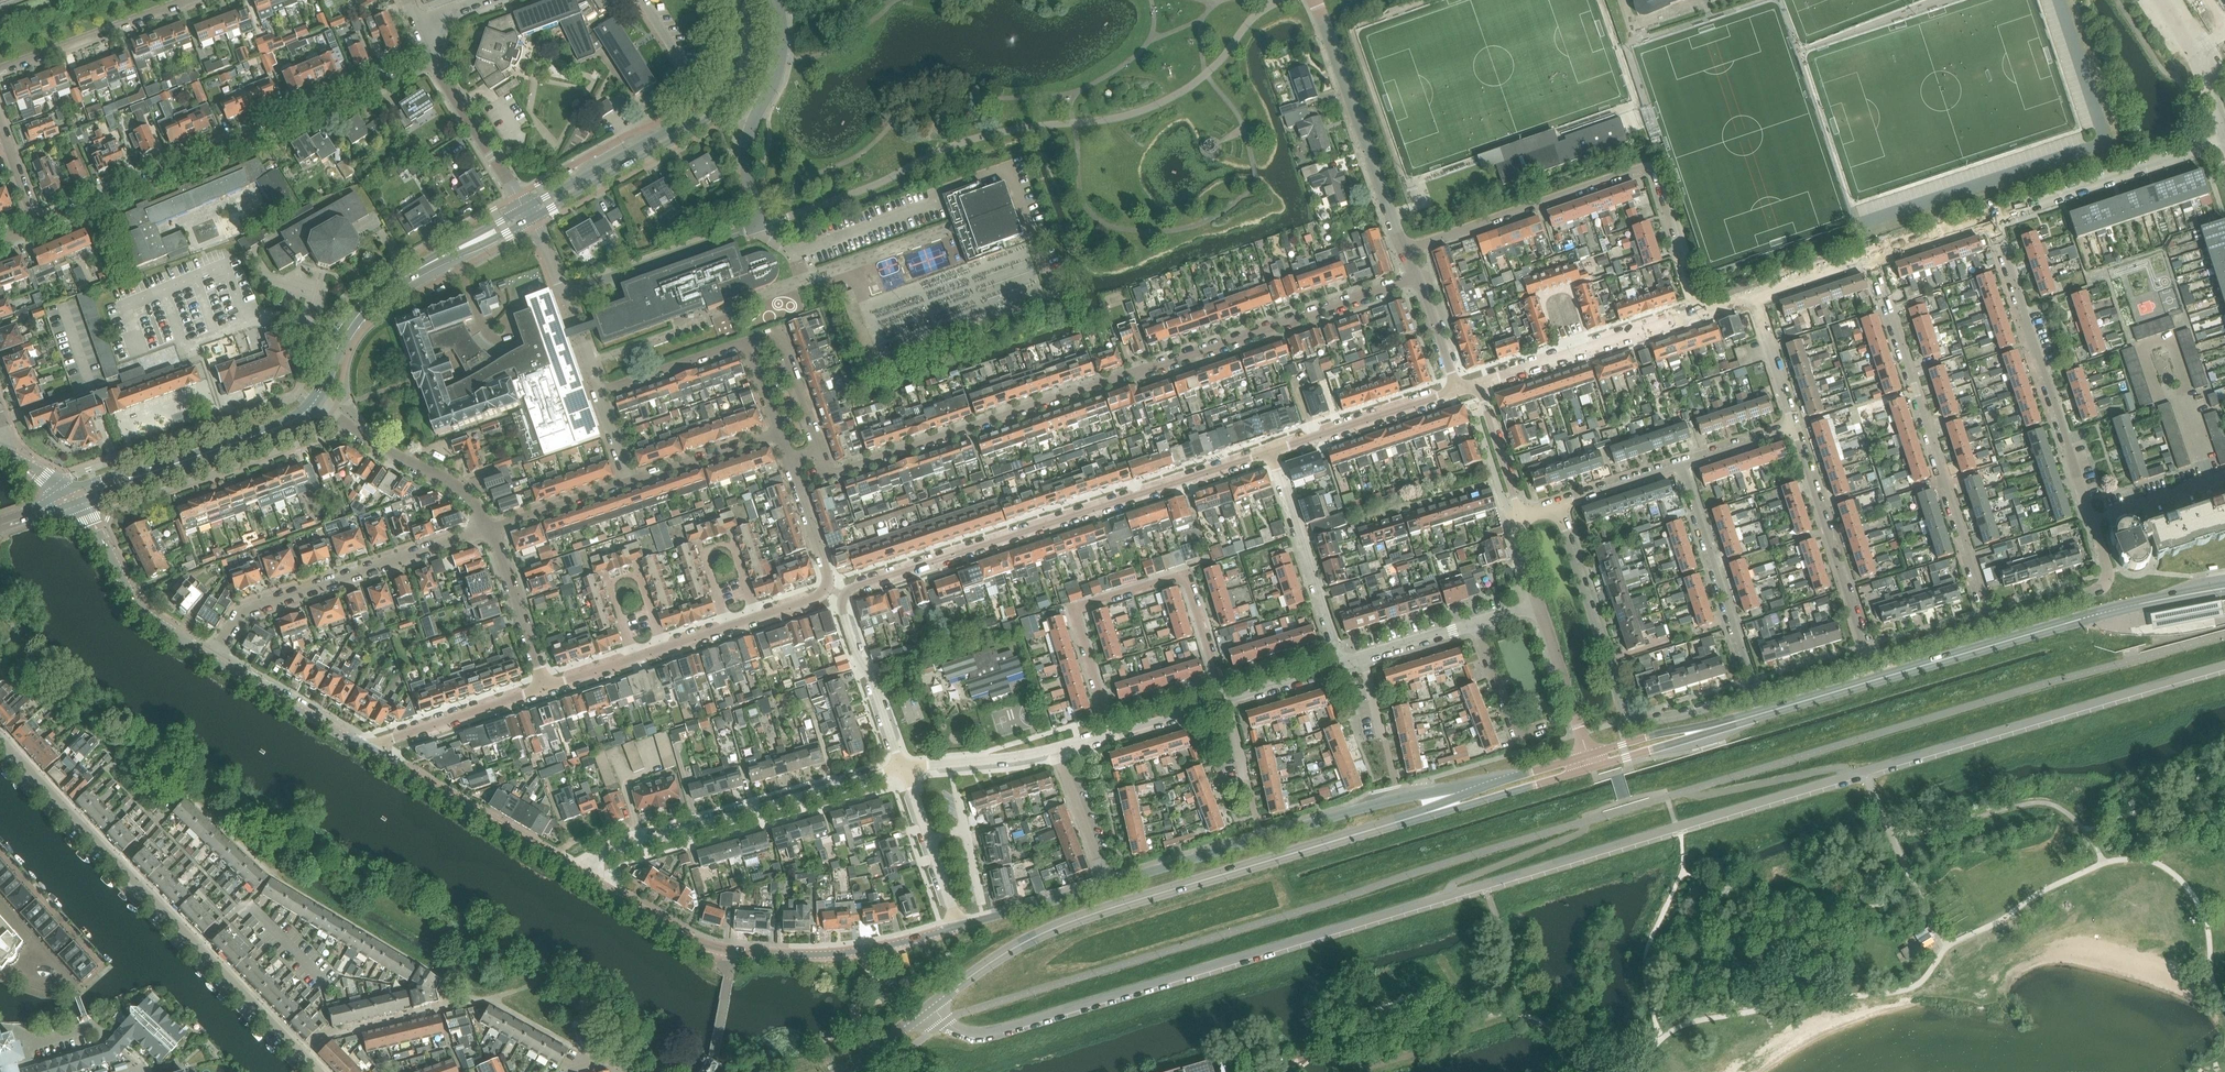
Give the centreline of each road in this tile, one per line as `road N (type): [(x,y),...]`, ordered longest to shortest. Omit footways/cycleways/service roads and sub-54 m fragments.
road 1 (residential): [(932,1006),(961,1031),(1001,1029),(2224,666)]
road 2 (residential): [(1418,276),(839,473),(825,467),(819,449)]
road 3 (residential): [(902,768),(843,608),(850,589),(1273,451)]
road 4 (tertiary): [(932,1006),(1054,928),(1405,819)]
road 5 (residential): [(0,738),(321,1071)]
road 6 (tertiary): [(1783,709),(2224,588)]
road 7 (residential): [(37,225),(434,60)]
road 8 (tertiary): [(956,926),(868,950),(732,953),(698,944),(584,876)]
road 9 (residential): [(1874,256),(1990,623)]
road 10 (residential): [(1226,698),(1189,584),(1174,578),(1077,612),(1111,733)]
road 11 (residential): [(1755,693),(1628,718),(1557,504)]
road 12 (tertiary): [(1451,795),(1359,808),(1108,883)]
road 13 (residential): [(584,876),(635,843),(902,768)]
road 14 (tertiary): [(531,220),(694,128),(731,97),(748,65),(743,0)]
road 15 (tertiary): [(731,0),(738,47),(713,99),(524,208)]
road 16 (residential): [(2092,519),(1989,218)]
road 17 (residential): [(212,660),(248,610),(490,529)]
road 18 (residential): [(1405,251),(1316,0)]
road 19 (residential): [(1405,251),(1647,167)]
road 20 (residential): [(1869,662),(1794,425)]
road 21 (residential): [(2224,142),(1989,218)]
road 22 (tertiary): [(584,876),(374,753)]
road 23 (residential): [(1682,464),(1755,693)]
road 24 (residential): [(1478,385),(1701,311)]
road 25 (residential): [(565,292),(751,230),(758,217),(753,195)]
road 26 (residential): [(1339,664),(1273,451)]
road 27 (residential): [(312,405),(458,487),(490,529)]
road 28 (tertiary): [(212,660),(141,609),(71,497)]
road 29 (residential): [(758,617),(817,597),(827,584),(788,461)]
road 30 (residential): [(777,0),(779,60),(747,152),(753,195)]
road 31 (tertiary): [(1783,709),(1588,756)]
road 32 (tertiary): [(1592,767),(1783,709)]
road 33 (residential): [(186,0),(0,70)]
road 34 (tertiary): [(1405,819),(1592,767)]
road 35 (residential): [(1273,451),(1457,391)]
road 36 (residential): [(1990,623),(2102,587),(2107,571),(2092,519)]
road 37 (tertiary): [(374,753),(212,660)]
road 38 (tertiary): [(141,475),(289,422),(312,405)]
road 39 (residential): [(374,753),(395,738),(545,688)]
road 40 (residential): [(635,658),(613,592),(622,576),(641,582),(663,648)]
road 41 (residential): [(729,626),(707,561),(715,545),(734,551),(758,617)]
road 42 (unclassified): [(524,208),(434,60)]
road 43 (residential): [(490,529),(545,688)]
road 44 (residential): [(956,926),(902,768)]
road 45 (residential): [(144,1069),(98,1027),(33,1044),(0,1028)]
road 46 (residential): [(1588,756),(1538,606)]
road 47 (tertiary): [(1108,883),(956,926)]
road 48 (residential): [(1701,311),(1658,173),(1647,167)]
road 49 (residential): [(747,341),(599,391)]
road 50 (residential): [(631,482),(778,432)]
road 51 (residential): [(902,768),(1055,749)]
road 52 (tertiary): [(392,285),(531,220)]
road 53 (tertiary): [(524,208),(392,285)]
road 54 (residential): [(747,341),(766,334),(781,341),(819,449)]
road 55 (residential): [(490,529),(631,482)]
road 56 (tertiary): [(312,405),(346,332),(392,285)]
road 57 (residential): [(1108,883),(1055,749)]
road 58 (tertiary): [(1588,756),(1451,795)]
road 59 (residential): [(1516,522),(1468,388)]
road 60 (residential): [(1539,726),(1518,734),(1474,624)]
road 61 (residential): [(2092,519),(2224,476)]
road 62 (residential): [(1794,425),(1753,295)]
road 63 (residential): [(1521,514),(1478,385)]
road 64 (residential): [(1557,504),(1682,464)]
road 65 (residential): [(1869,662),(1990,623)]
road 66 (residential): [(1753,295),(1874,256)]
road 67 (residential): [(1457,391),(1418,276)]
road 68 (residential): [(1874,256),(1989,218)]

